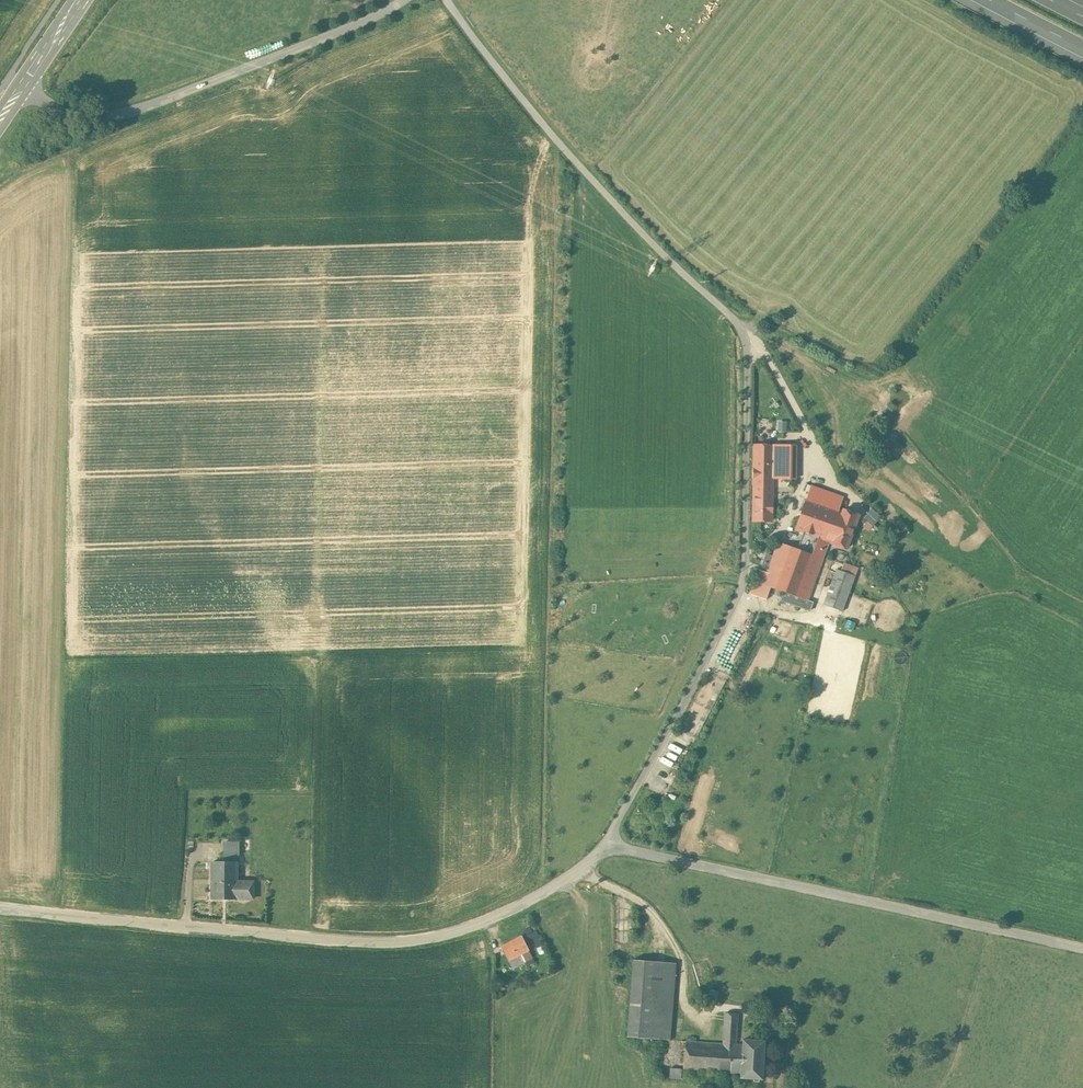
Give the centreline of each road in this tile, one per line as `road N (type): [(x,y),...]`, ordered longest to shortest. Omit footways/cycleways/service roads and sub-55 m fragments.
road 1 (unclassified): [(607,843),(744,588),(750,355),(742,325),(549,128),(450,0)]
road 2 (unclassified): [(0,909),(421,940),(519,905),(607,843)]
road 3 (unclassified): [(607,843),(1082,950)]
road 4 (unclassified): [(406,0),(137,109),(80,116),(23,87)]

